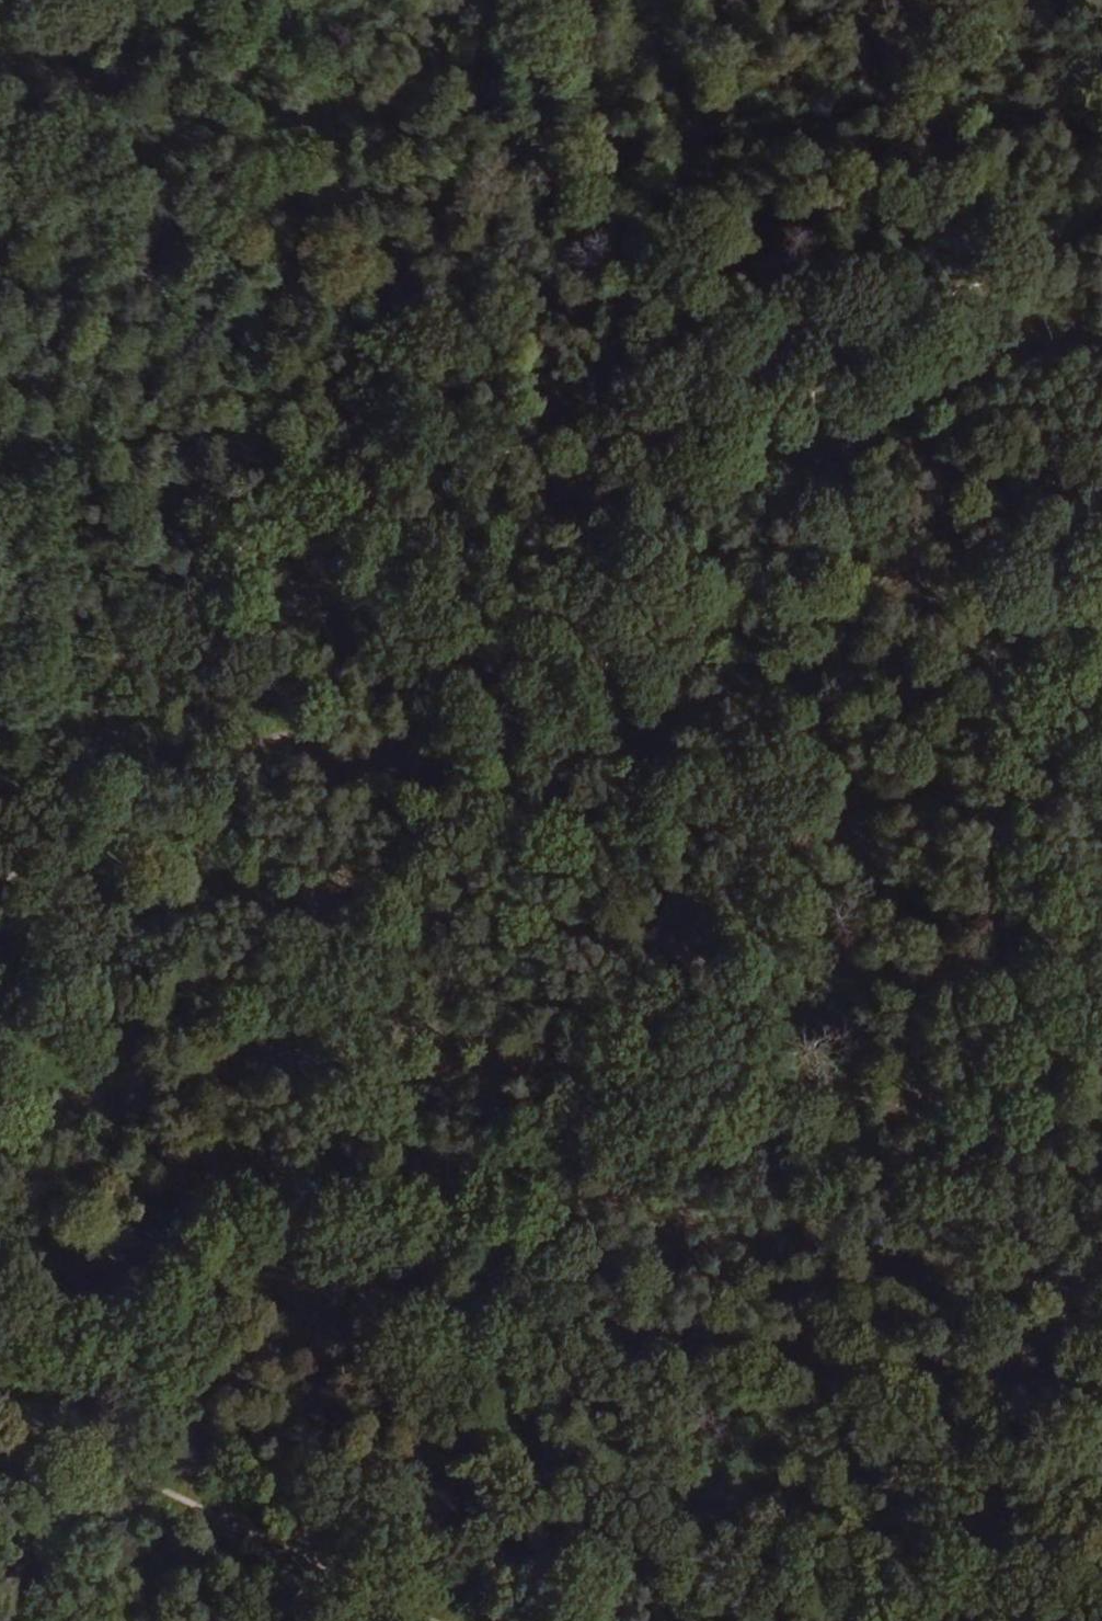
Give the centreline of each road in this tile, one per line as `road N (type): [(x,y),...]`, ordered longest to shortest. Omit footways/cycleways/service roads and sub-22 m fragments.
road 1 (track): [(0,580),(259,0)]

